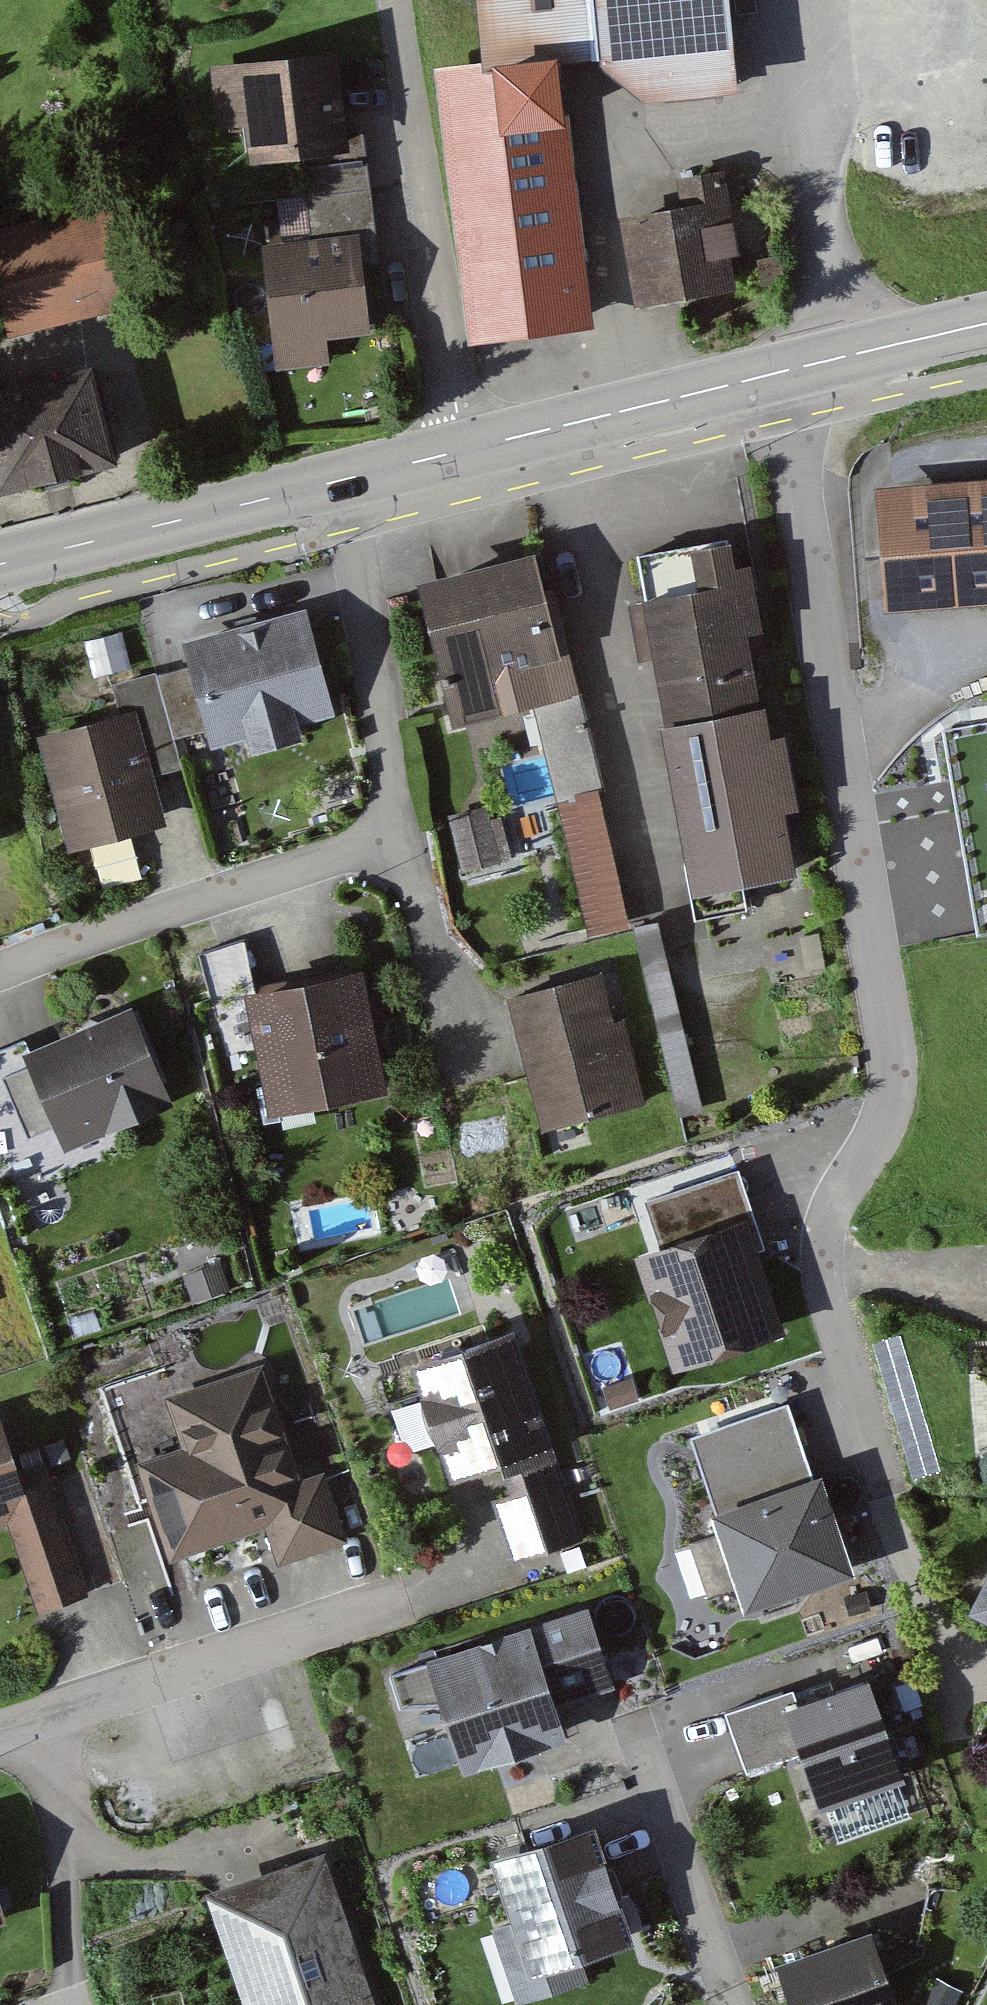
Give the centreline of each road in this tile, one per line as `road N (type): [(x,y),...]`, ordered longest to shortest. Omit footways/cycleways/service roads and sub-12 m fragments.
road 1 (residential): [(775,375),(876,920),(896,1088),(826,1244),(826,1299),(920,1571)]
road 2 (residential): [(346,484),(396,827),(340,855),(125,922),(0,976)]
road 3 (residential): [(0,1727),(483,1583)]
road 4 (residential): [(454,453),(397,0)]
road 5 (tertiary): [(0,566),(346,484)]
road 6 (tertiary): [(454,453),(775,375)]
road 7 (residential): [(725,2004),(632,1743)]
road 8 (residential): [(632,1743),(708,1701),(877,1648)]
road 9 (tertiary): [(775,375),(986,332)]

